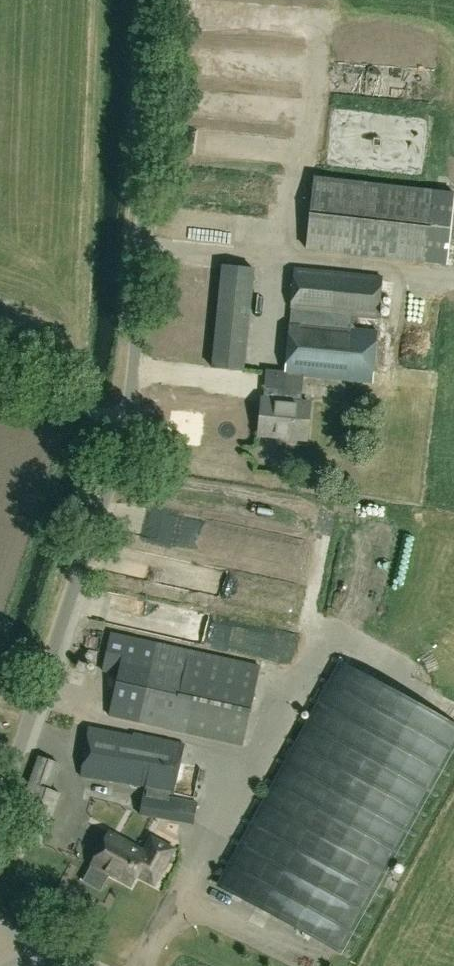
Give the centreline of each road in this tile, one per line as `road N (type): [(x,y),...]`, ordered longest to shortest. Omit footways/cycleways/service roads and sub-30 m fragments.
road 1 (unclassified): [(0,810),(122,426),(150,0)]
road 2 (track): [(122,426),(0,381)]

